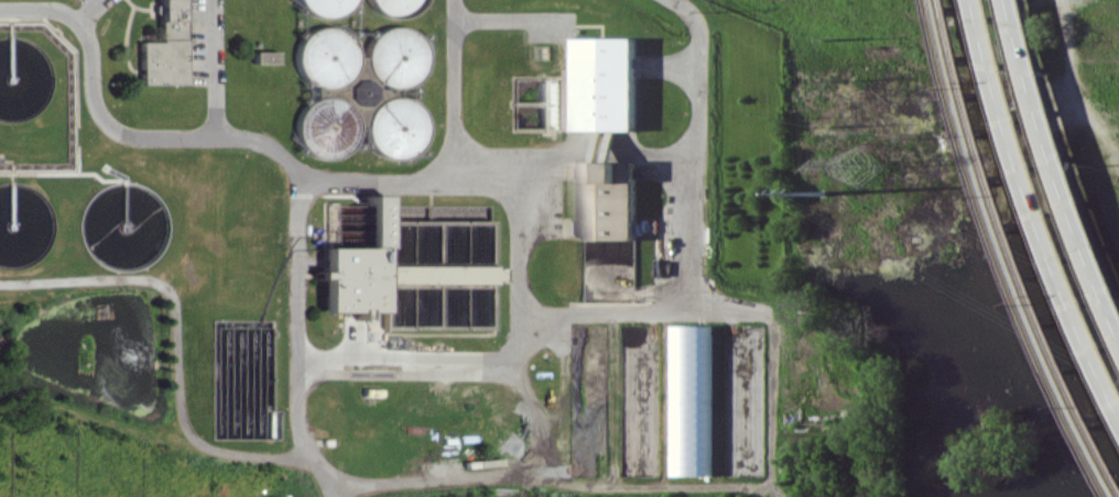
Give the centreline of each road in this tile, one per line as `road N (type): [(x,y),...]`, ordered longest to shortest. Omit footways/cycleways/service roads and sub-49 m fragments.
road 1 (track): [(316,465),(210,448),(181,422),(163,273),(141,250),(102,240),(33,277),(0,281)]
road 2 (motorway): [(985,0),(1032,169),(1118,383)]
road 3 (motorway): [(1118,305),(1063,157),(1020,0)]
road 4 (track): [(761,496),(765,312)]
road 5 (track): [(1068,0),(1085,59),(1118,114)]

